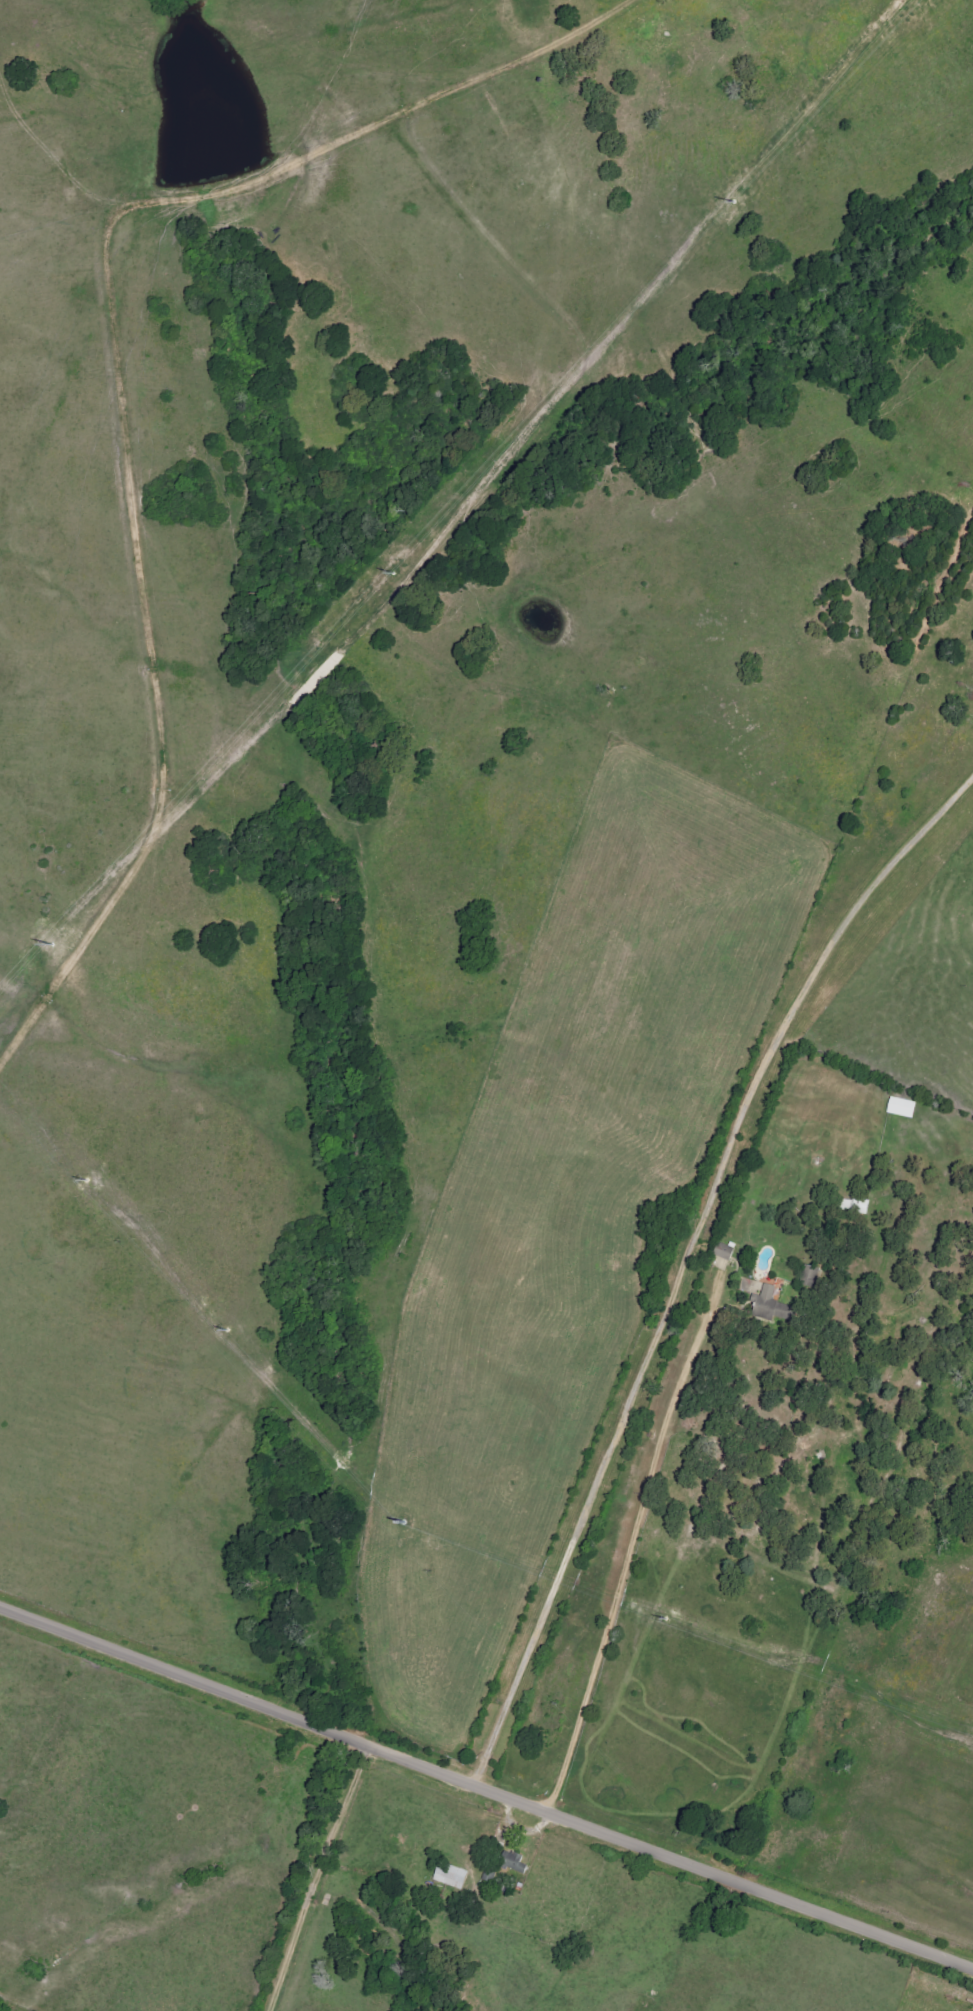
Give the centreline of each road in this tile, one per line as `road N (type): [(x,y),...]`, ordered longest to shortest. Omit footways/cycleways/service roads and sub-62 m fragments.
road 1 (residential): [(0,1250),(560,300),(692,371)]
road 2 (residential): [(476,1787),(754,1090),(846,926),(972,782)]
road 3 (residential): [(972,1971),(0,1613)]

